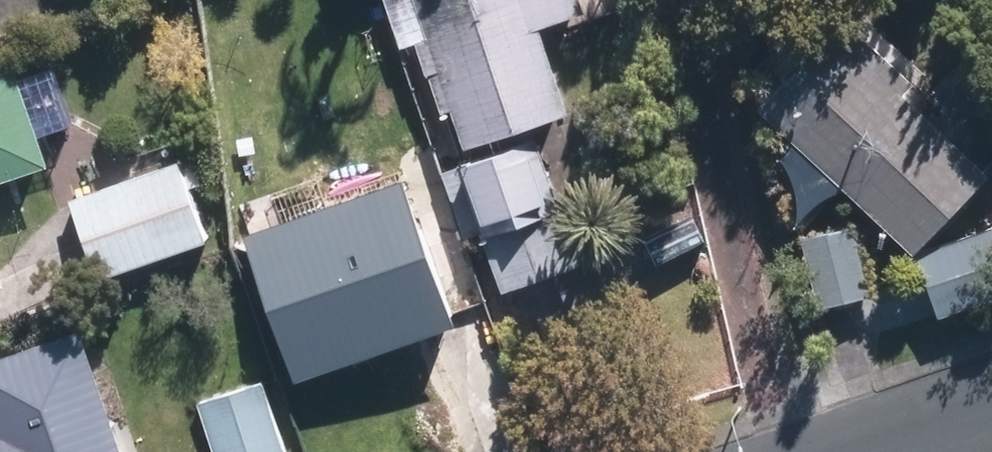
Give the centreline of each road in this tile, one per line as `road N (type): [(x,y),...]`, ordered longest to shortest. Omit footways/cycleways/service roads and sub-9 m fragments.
road 1 (residential): [(824,451),(991,393)]

